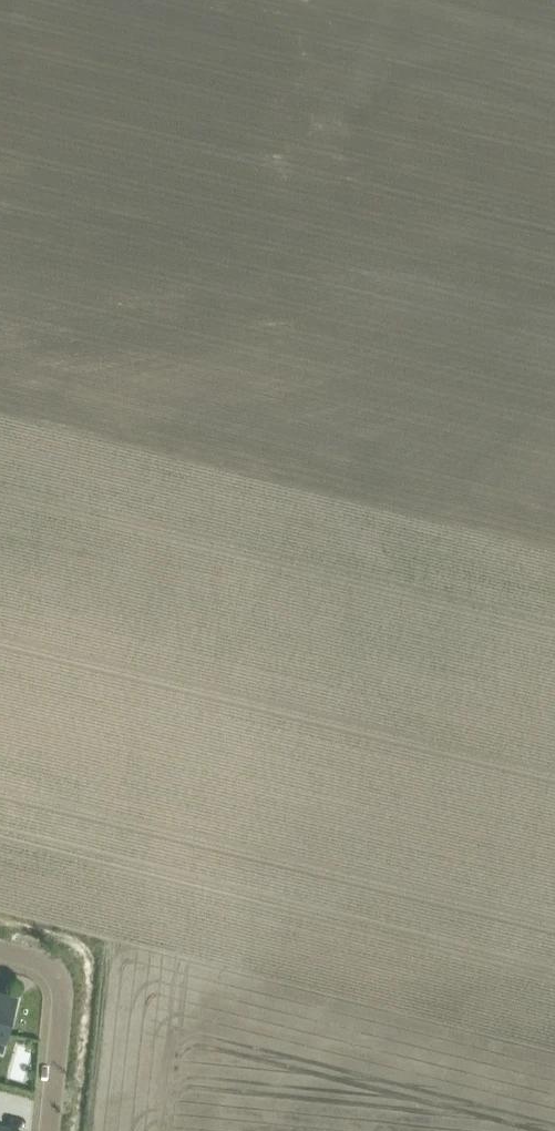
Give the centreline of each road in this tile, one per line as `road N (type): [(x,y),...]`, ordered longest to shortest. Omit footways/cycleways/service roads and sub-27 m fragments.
road 1 (residential): [(51,1130),(62,976),(0,948)]

